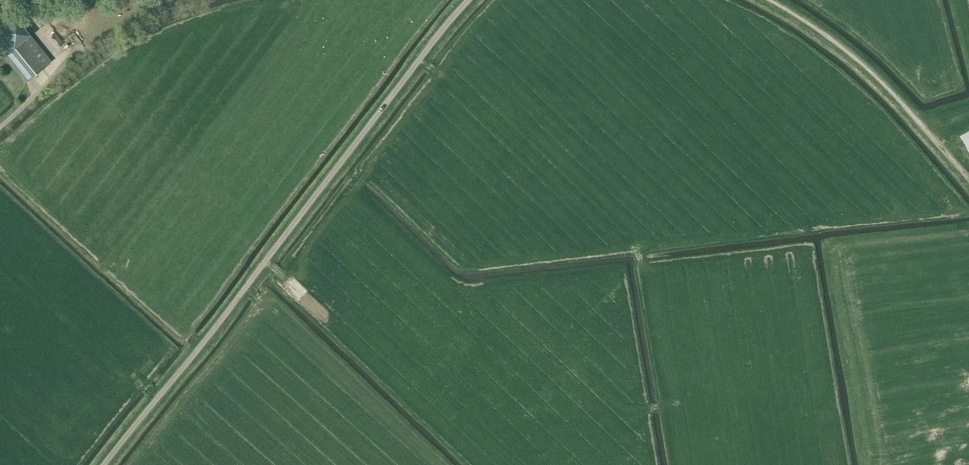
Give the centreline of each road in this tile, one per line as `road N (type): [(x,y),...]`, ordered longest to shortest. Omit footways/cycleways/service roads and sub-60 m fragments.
road 1 (unclassified): [(104,464),(469,0)]
road 2 (unclassified): [(968,186),(916,116),(853,55),(763,0)]

